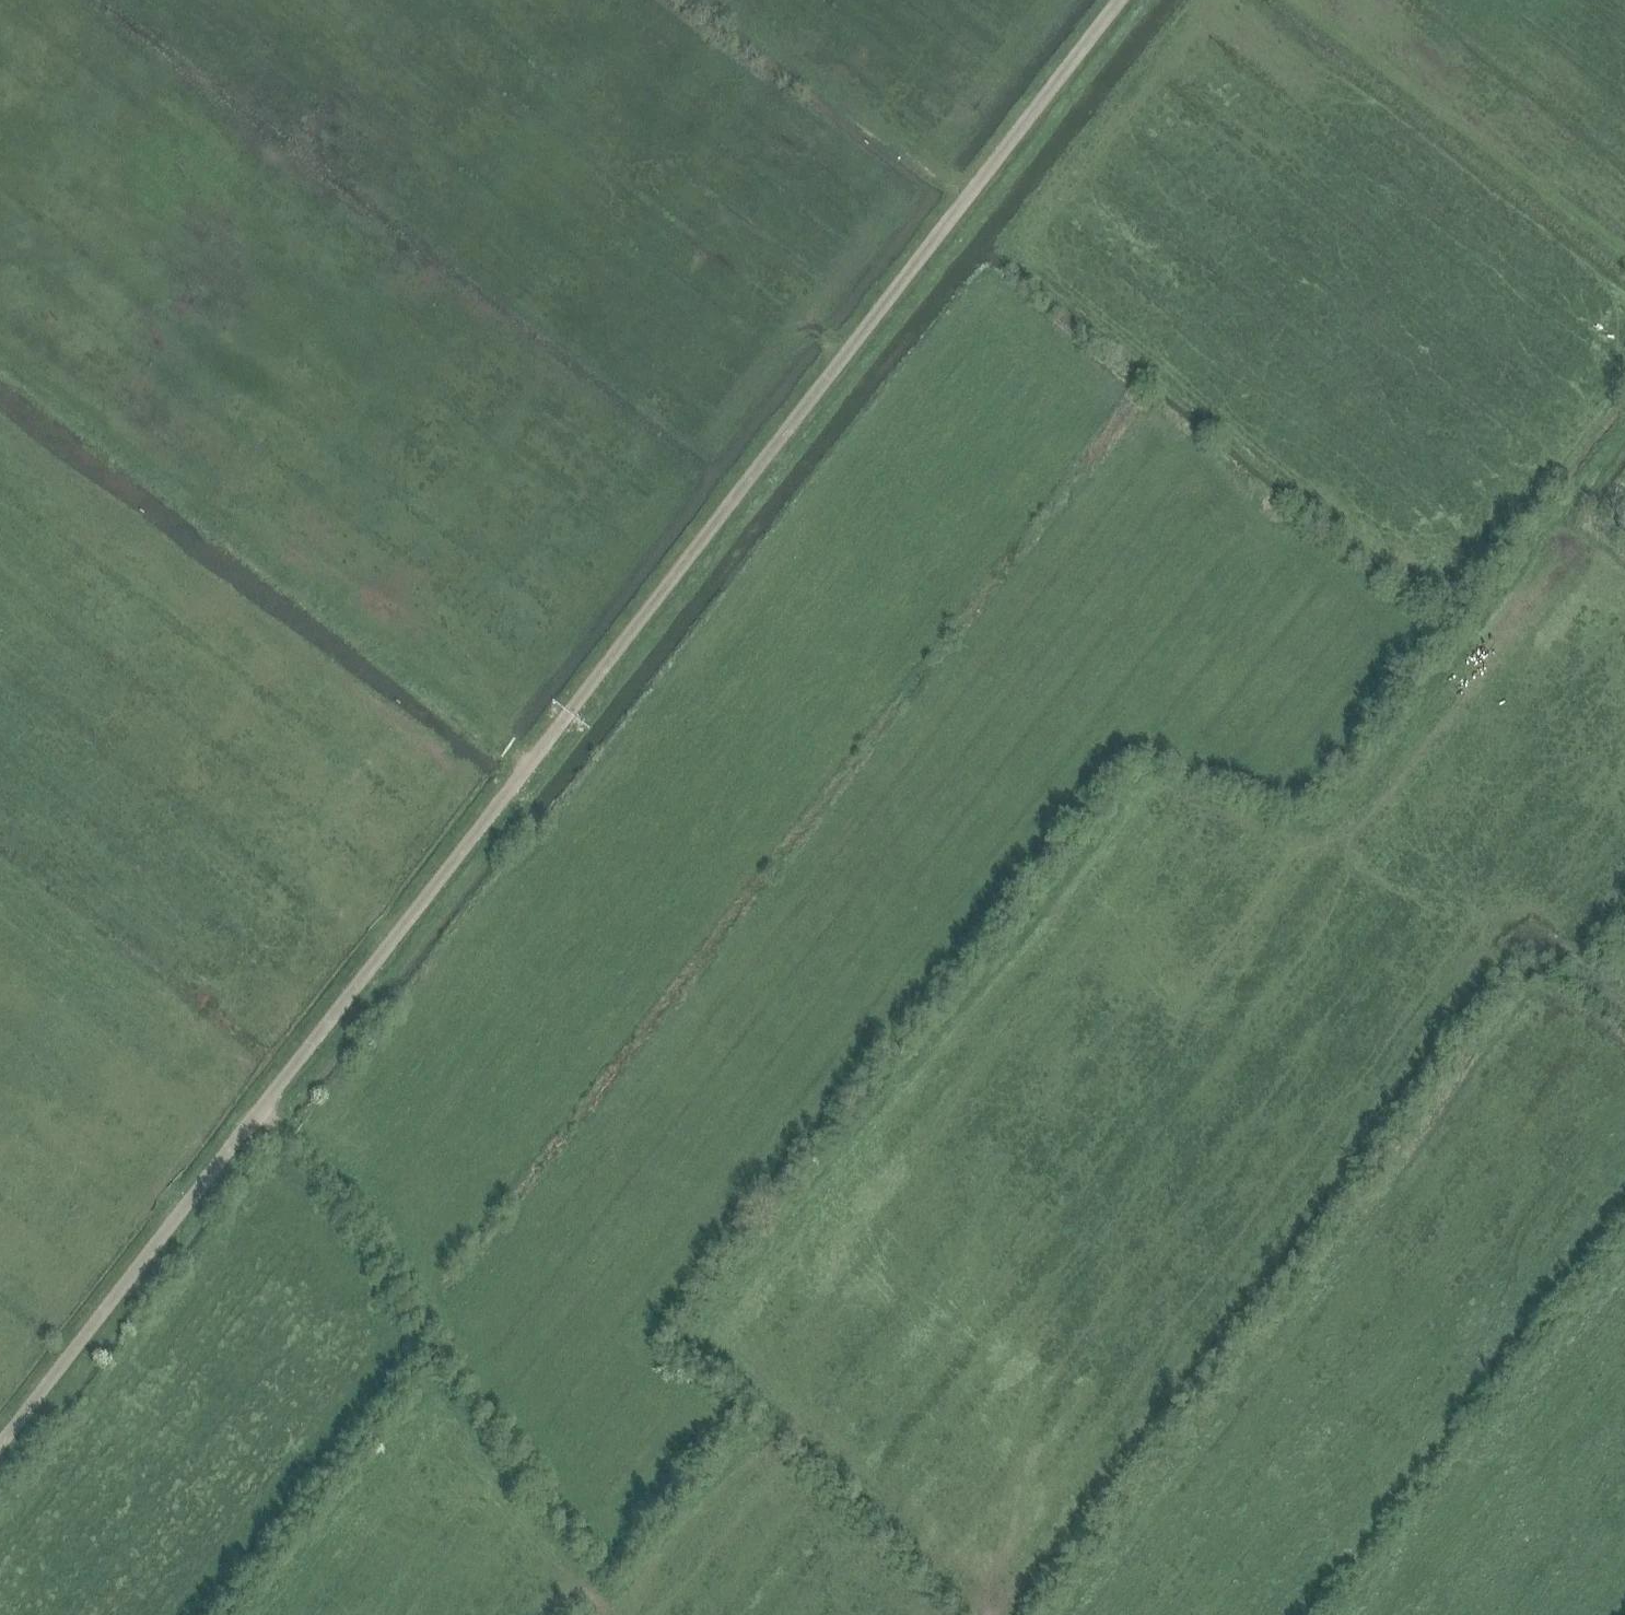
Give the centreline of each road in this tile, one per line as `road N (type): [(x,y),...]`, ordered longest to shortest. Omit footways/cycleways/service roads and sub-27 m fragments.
road 1 (unclassified): [(0,1466),(425,943),(1127,0)]

